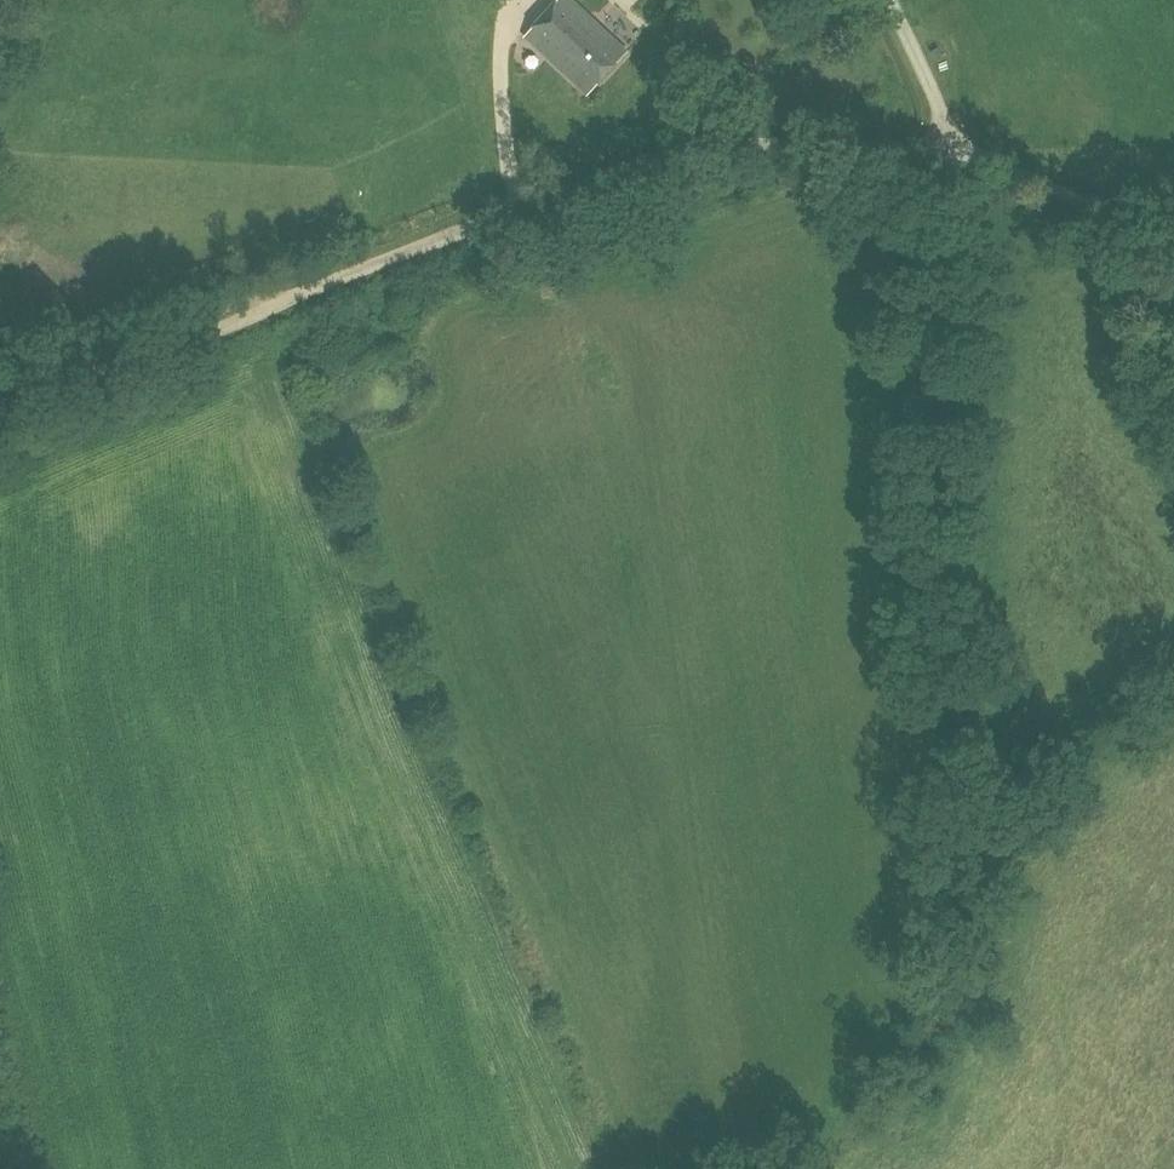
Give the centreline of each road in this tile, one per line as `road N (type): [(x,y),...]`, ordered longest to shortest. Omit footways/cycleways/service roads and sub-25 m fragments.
road 1 (unclassified): [(1173,303),(1120,224),(1009,168),(950,152),(783,144),(647,165),(294,295)]
road 2 (track): [(0,406),(294,295)]

